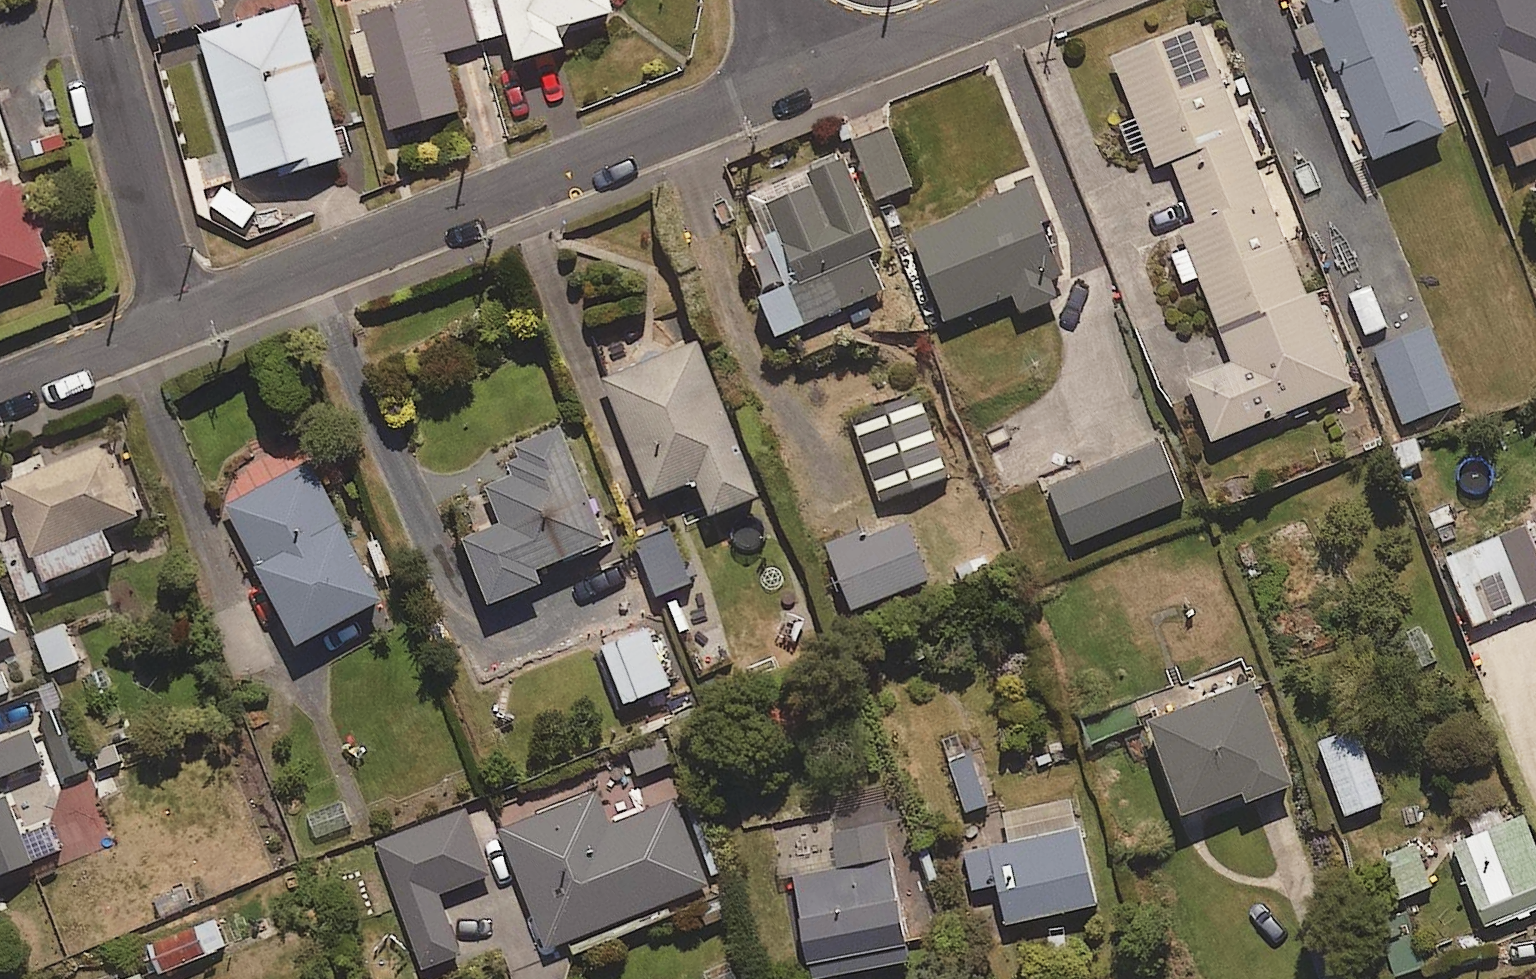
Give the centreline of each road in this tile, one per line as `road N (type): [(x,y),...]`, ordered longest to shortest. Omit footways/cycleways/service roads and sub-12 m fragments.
road 1 (residential): [(793,76),(178,320)]
road 2 (residential): [(90,0),(178,320)]
road 3 (residential): [(991,0),(793,76)]
road 4 (residential): [(178,320),(0,391)]

